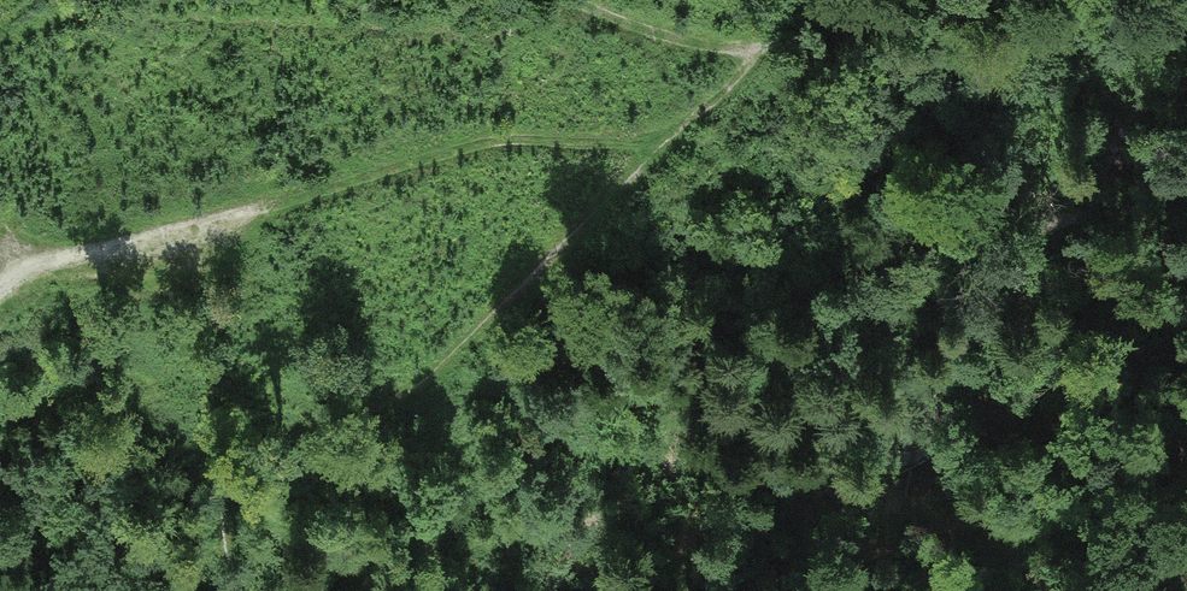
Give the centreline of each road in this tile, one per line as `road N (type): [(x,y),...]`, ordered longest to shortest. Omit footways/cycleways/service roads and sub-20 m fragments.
road 1 (track): [(0,290),(49,260),(259,210),(493,139),(657,147)]
road 2 (track): [(391,400),(439,363),(657,147),(715,103),(755,54)]
road 3 (track): [(894,0),(755,54),(671,39),(575,0)]

